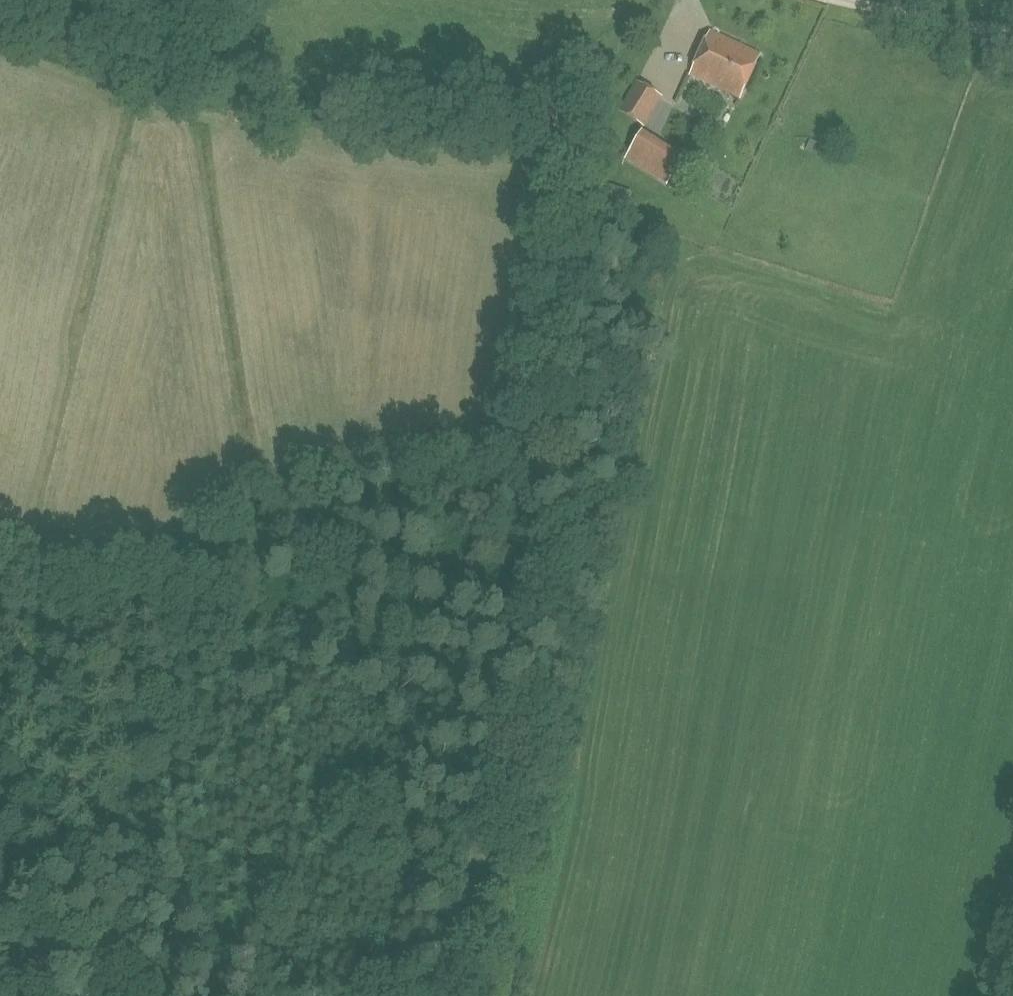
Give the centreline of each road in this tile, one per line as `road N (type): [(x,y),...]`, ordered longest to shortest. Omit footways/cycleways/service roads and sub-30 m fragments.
road 1 (track): [(587,126),(458,995)]
road 2 (track): [(0,835),(175,995)]
road 3 (track): [(844,0),(1012,37)]

